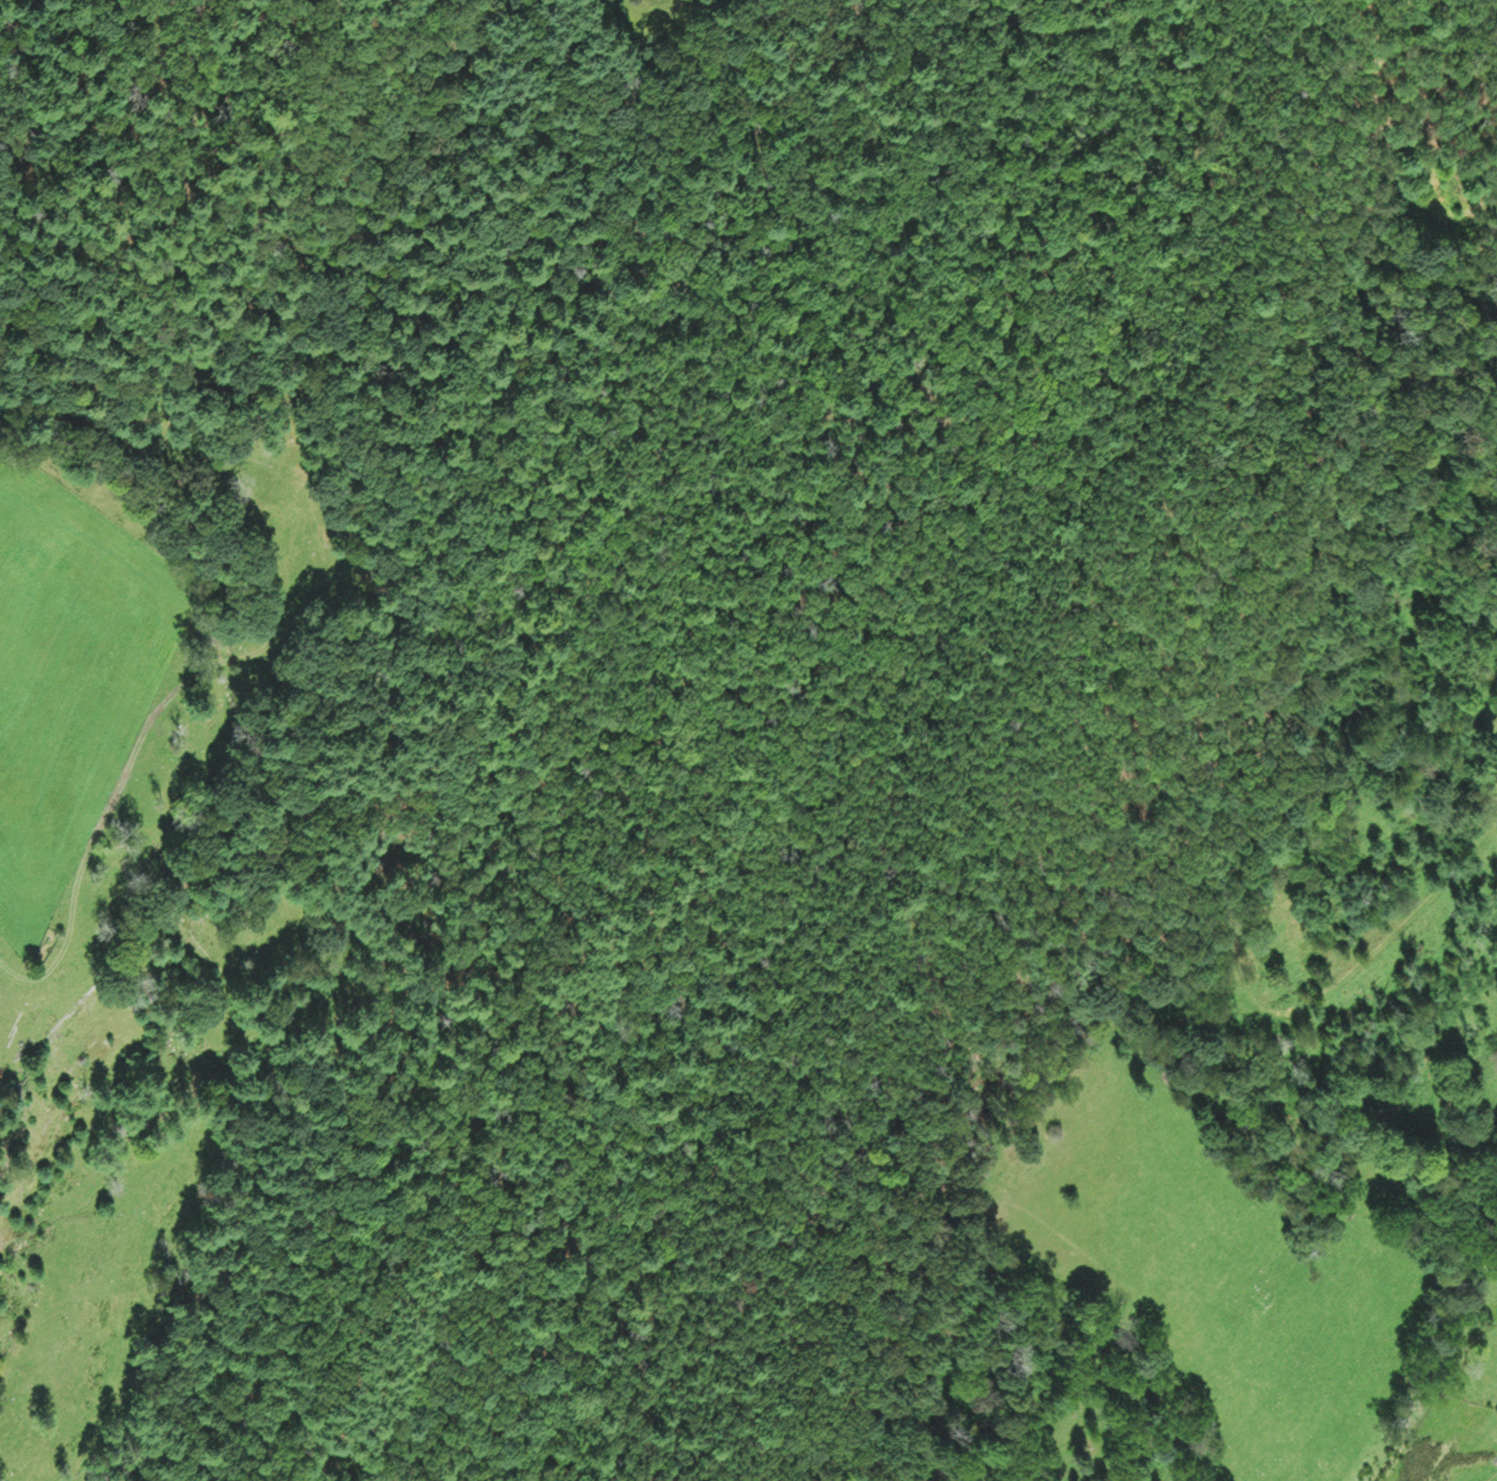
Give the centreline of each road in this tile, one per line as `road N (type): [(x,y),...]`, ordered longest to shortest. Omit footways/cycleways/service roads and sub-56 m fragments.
road 1 (track): [(1496,830),(1339,989),(1258,1008),(1247,964),(1282,810)]

